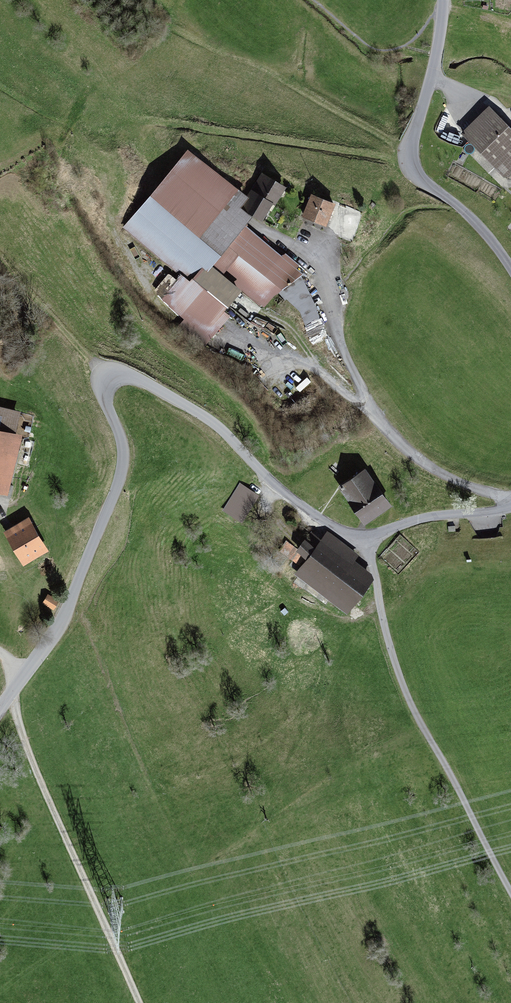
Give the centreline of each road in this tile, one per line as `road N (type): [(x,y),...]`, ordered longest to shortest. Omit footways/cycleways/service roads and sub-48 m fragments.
road 1 (unclassified): [(368,539),(286,493),(204,416),(134,376),(109,377),(103,392),(123,443),(121,475),(60,625),(0,714)]
road 2 (unclassified): [(368,539),(407,688),(510,885)]
road 3 (track): [(21,683),(42,773),(138,1002)]
road 4 (unclassified): [(443,0),(410,159),(417,176),(469,218),(510,268)]
road 5 (unclassified): [(510,507),(416,520),(368,539)]

